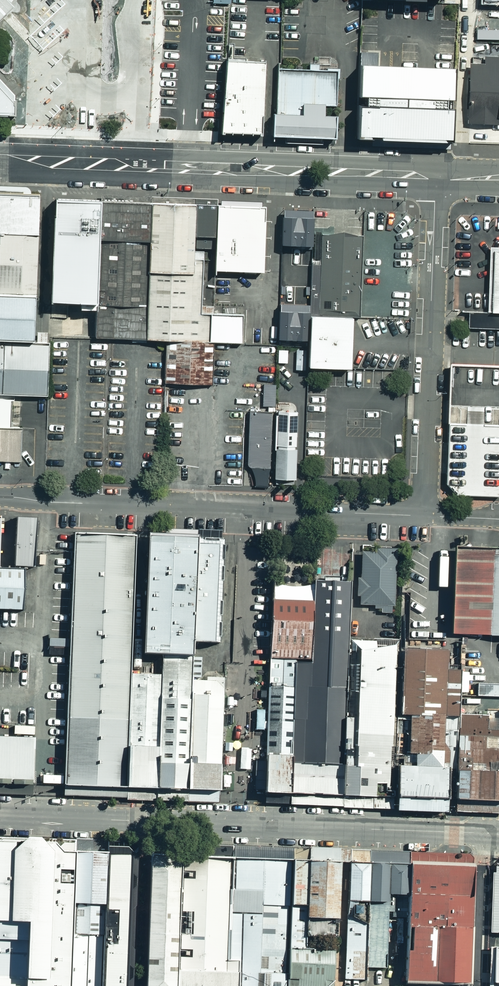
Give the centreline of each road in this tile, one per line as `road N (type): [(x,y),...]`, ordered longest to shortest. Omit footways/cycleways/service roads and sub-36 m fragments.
road 1 (unclassified): [(484,833),(0,816)]
road 2 (tertiary): [(0,160),(435,178)]
road 3 (unclassified): [(0,497),(426,516)]
road 4 (unclassified): [(426,516),(435,178)]
road 5 (unclassified): [(484,833),(478,985)]

